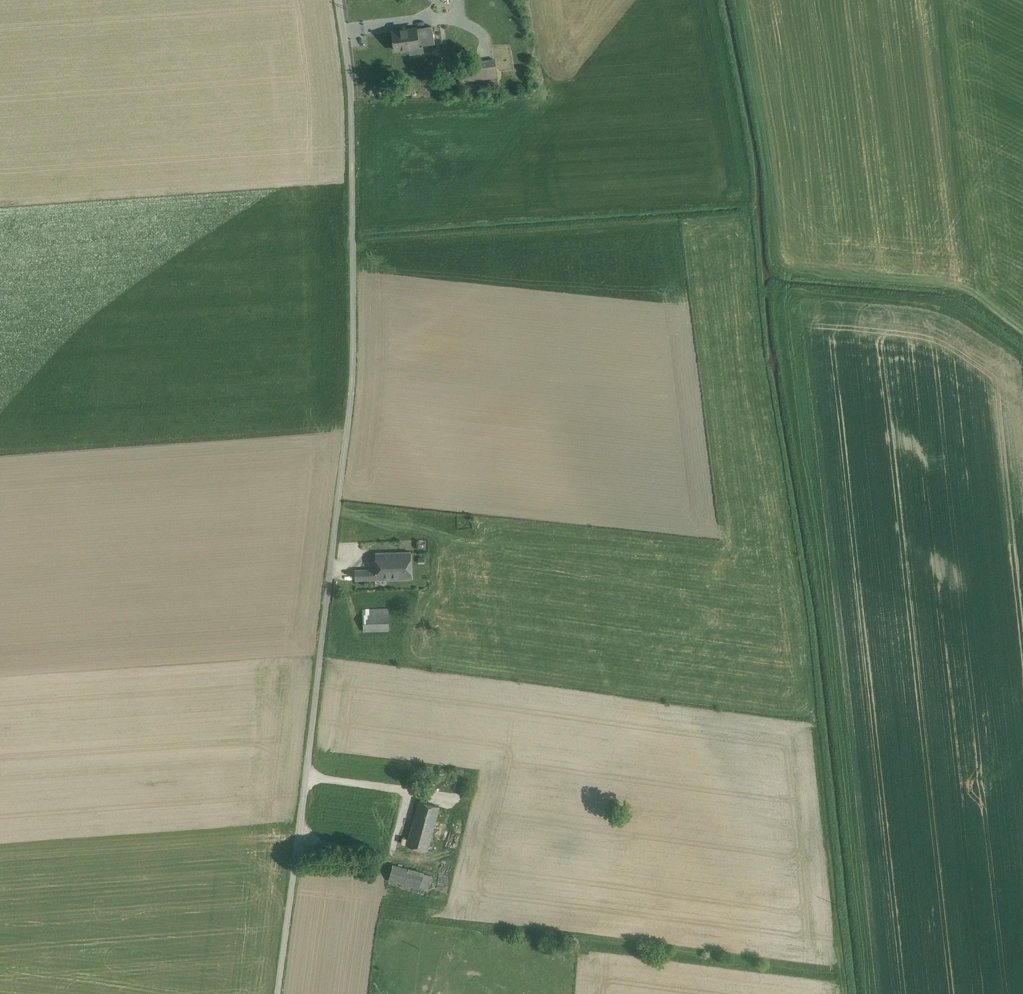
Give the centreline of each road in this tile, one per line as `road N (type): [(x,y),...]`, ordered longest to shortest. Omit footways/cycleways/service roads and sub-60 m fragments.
road 1 (unclassified): [(338,0),(352,78),(353,378),(277,993)]

